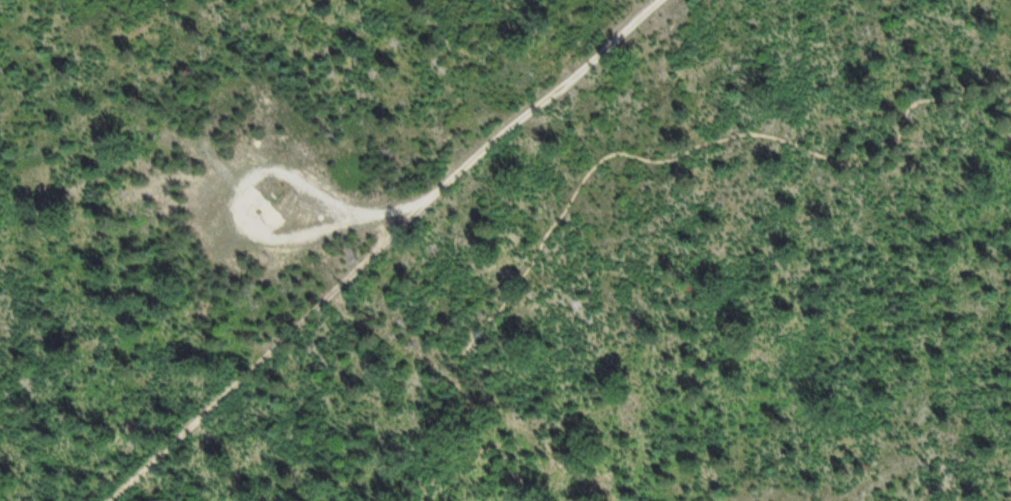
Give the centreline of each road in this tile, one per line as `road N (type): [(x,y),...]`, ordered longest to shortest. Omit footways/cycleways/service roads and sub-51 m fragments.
road 1 (track): [(107,500),(435,193),(659,0)]
road 2 (track): [(435,193),(321,231),(270,238),(248,226),(239,195),(253,177),(278,170),(364,214)]

